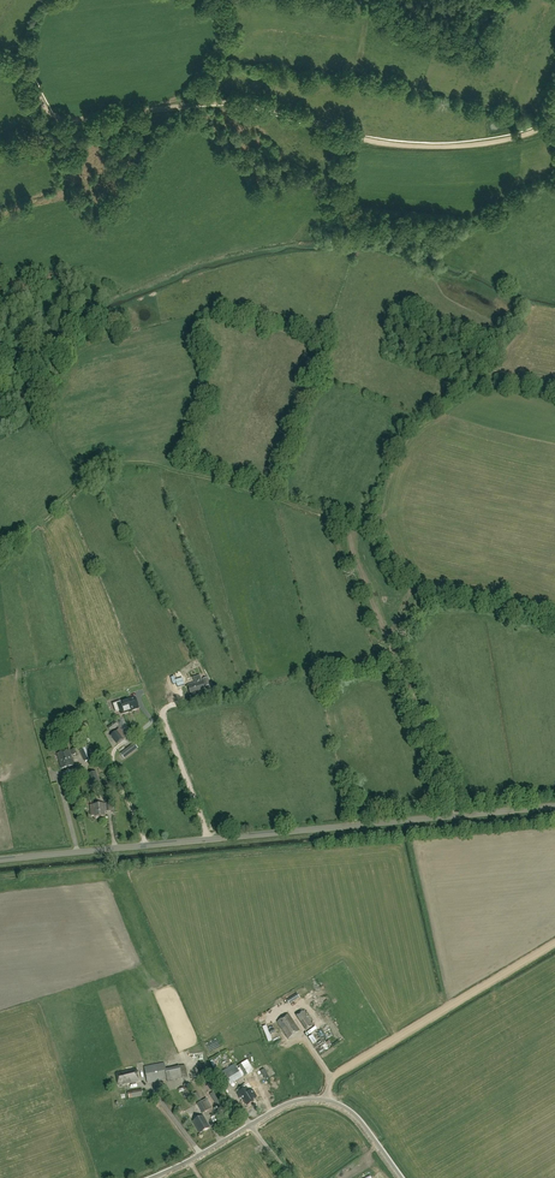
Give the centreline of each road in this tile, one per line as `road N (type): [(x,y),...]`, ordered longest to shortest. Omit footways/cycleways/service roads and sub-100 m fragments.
road 1 (track): [(0,62),(25,71),(52,117),(64,121),(241,102),(363,139),(428,147),(513,138),(554,123)]
road 2 (unclassified): [(0,860),(554,806)]
road 3 (unclassified): [(153,1177),(271,1113),(318,1101),(356,1119),(401,1177)]
road 4 (track): [(331,1077),(554,943)]
road 5 (track): [(209,840),(162,721),(164,709),(182,702)]

